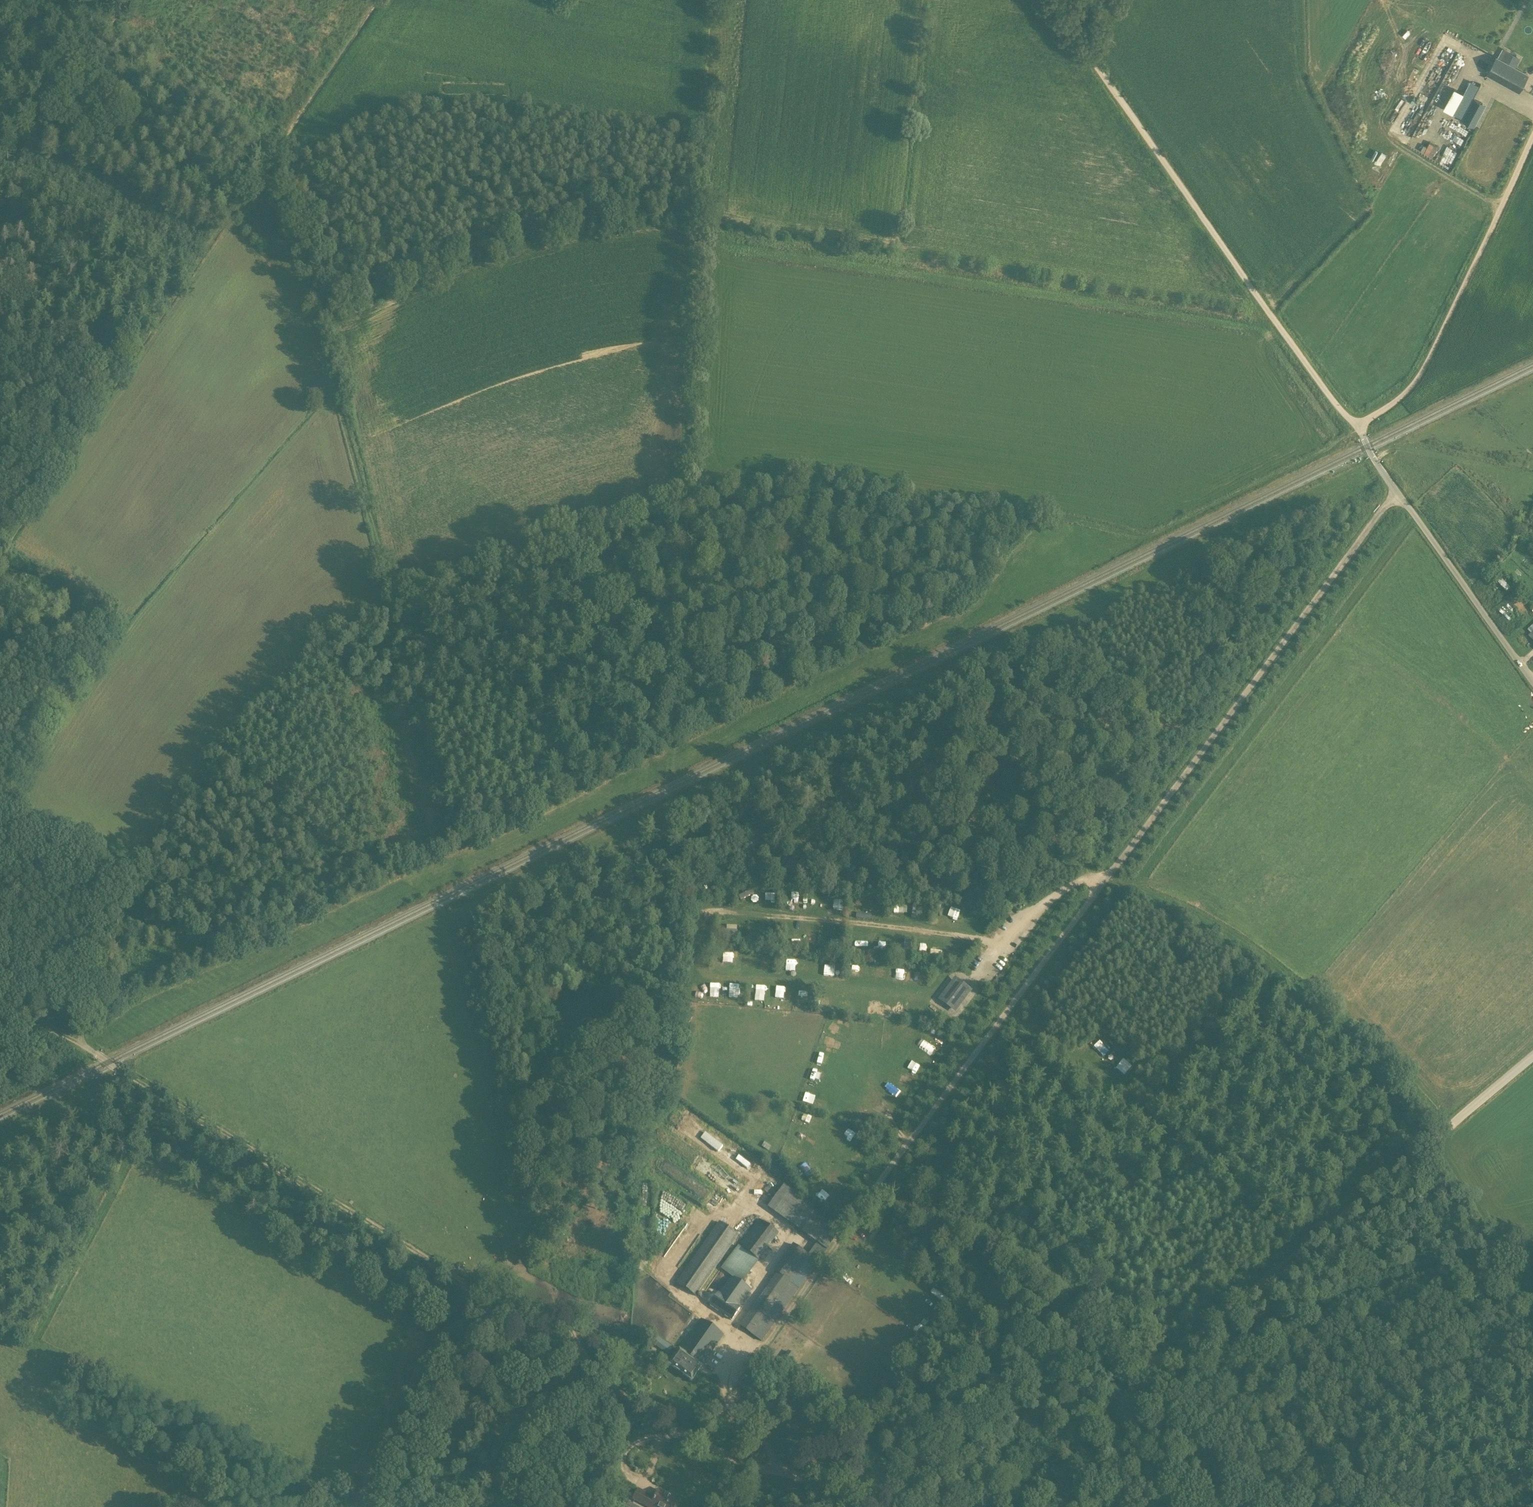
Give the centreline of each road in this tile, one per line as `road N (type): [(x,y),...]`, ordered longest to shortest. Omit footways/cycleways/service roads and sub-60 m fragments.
road 1 (track): [(1360,430),(1150,535),(914,485),(721,481),(555,528),(392,595)]
road 2 (track): [(0,995),(470,1286),(564,1320),(605,1383),(671,1425),(862,1506)]
road 3 (track): [(272,156),(392,595),(278,685),(200,775),(112,934),(69,1037)]
road 4 (track): [(876,1188),(1398,495)]
road 5 (track): [(1430,1141),(991,1506)]
road 6 (unclassified): [(1050,0),(1358,427)]
road 7 (track): [(1414,516),(1140,882),(1085,880)]
road 8 (track): [(786,1473),(730,1404),(728,1384),(876,1188)]
road 9 (unclassified): [(1532,137),(1418,379),(1358,427)]
road 10 (track): [(1157,1368),(1092,1296),(1030,1250),(938,1211),(882,1199),(876,1188)]
road 11 (track): [(1002,944),(765,915),(709,912),(697,923)]
road 12 (unclassified): [(1358,427),(1532,681)]
road 13 (track): [(919,997),(715,977),(694,956),(697,923)]
road 14 (track): [(362,1506),(377,1461),(470,1286)]
road 15 (unclassified): [(1532,1056),(1430,1141)]
road 16 (track): [(671,1425),(611,1458),(576,1506)]

